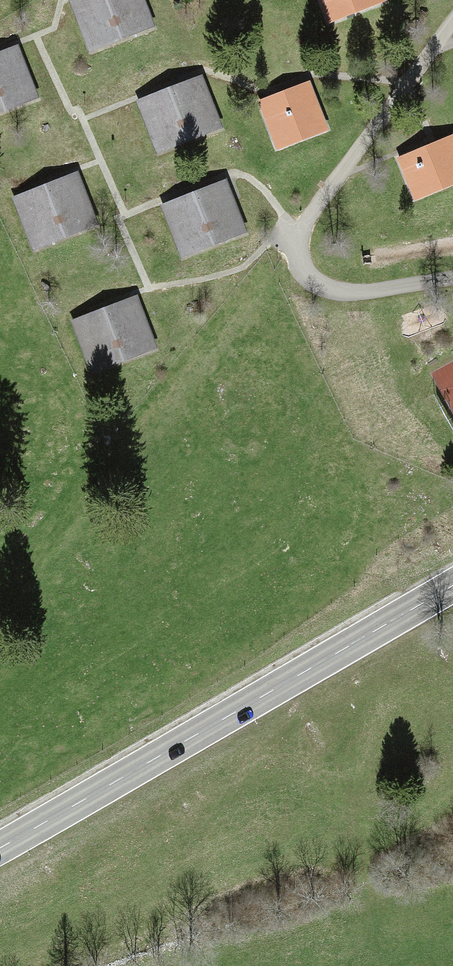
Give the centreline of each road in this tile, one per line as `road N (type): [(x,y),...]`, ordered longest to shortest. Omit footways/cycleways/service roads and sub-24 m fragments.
road 1 (primary): [(452,587),(0,848)]
road 2 (residential): [(452,278),(338,291),(306,274),(298,246),(306,222),(452,23)]
road 3 (track): [(301,265),(239,301),(0,593)]

